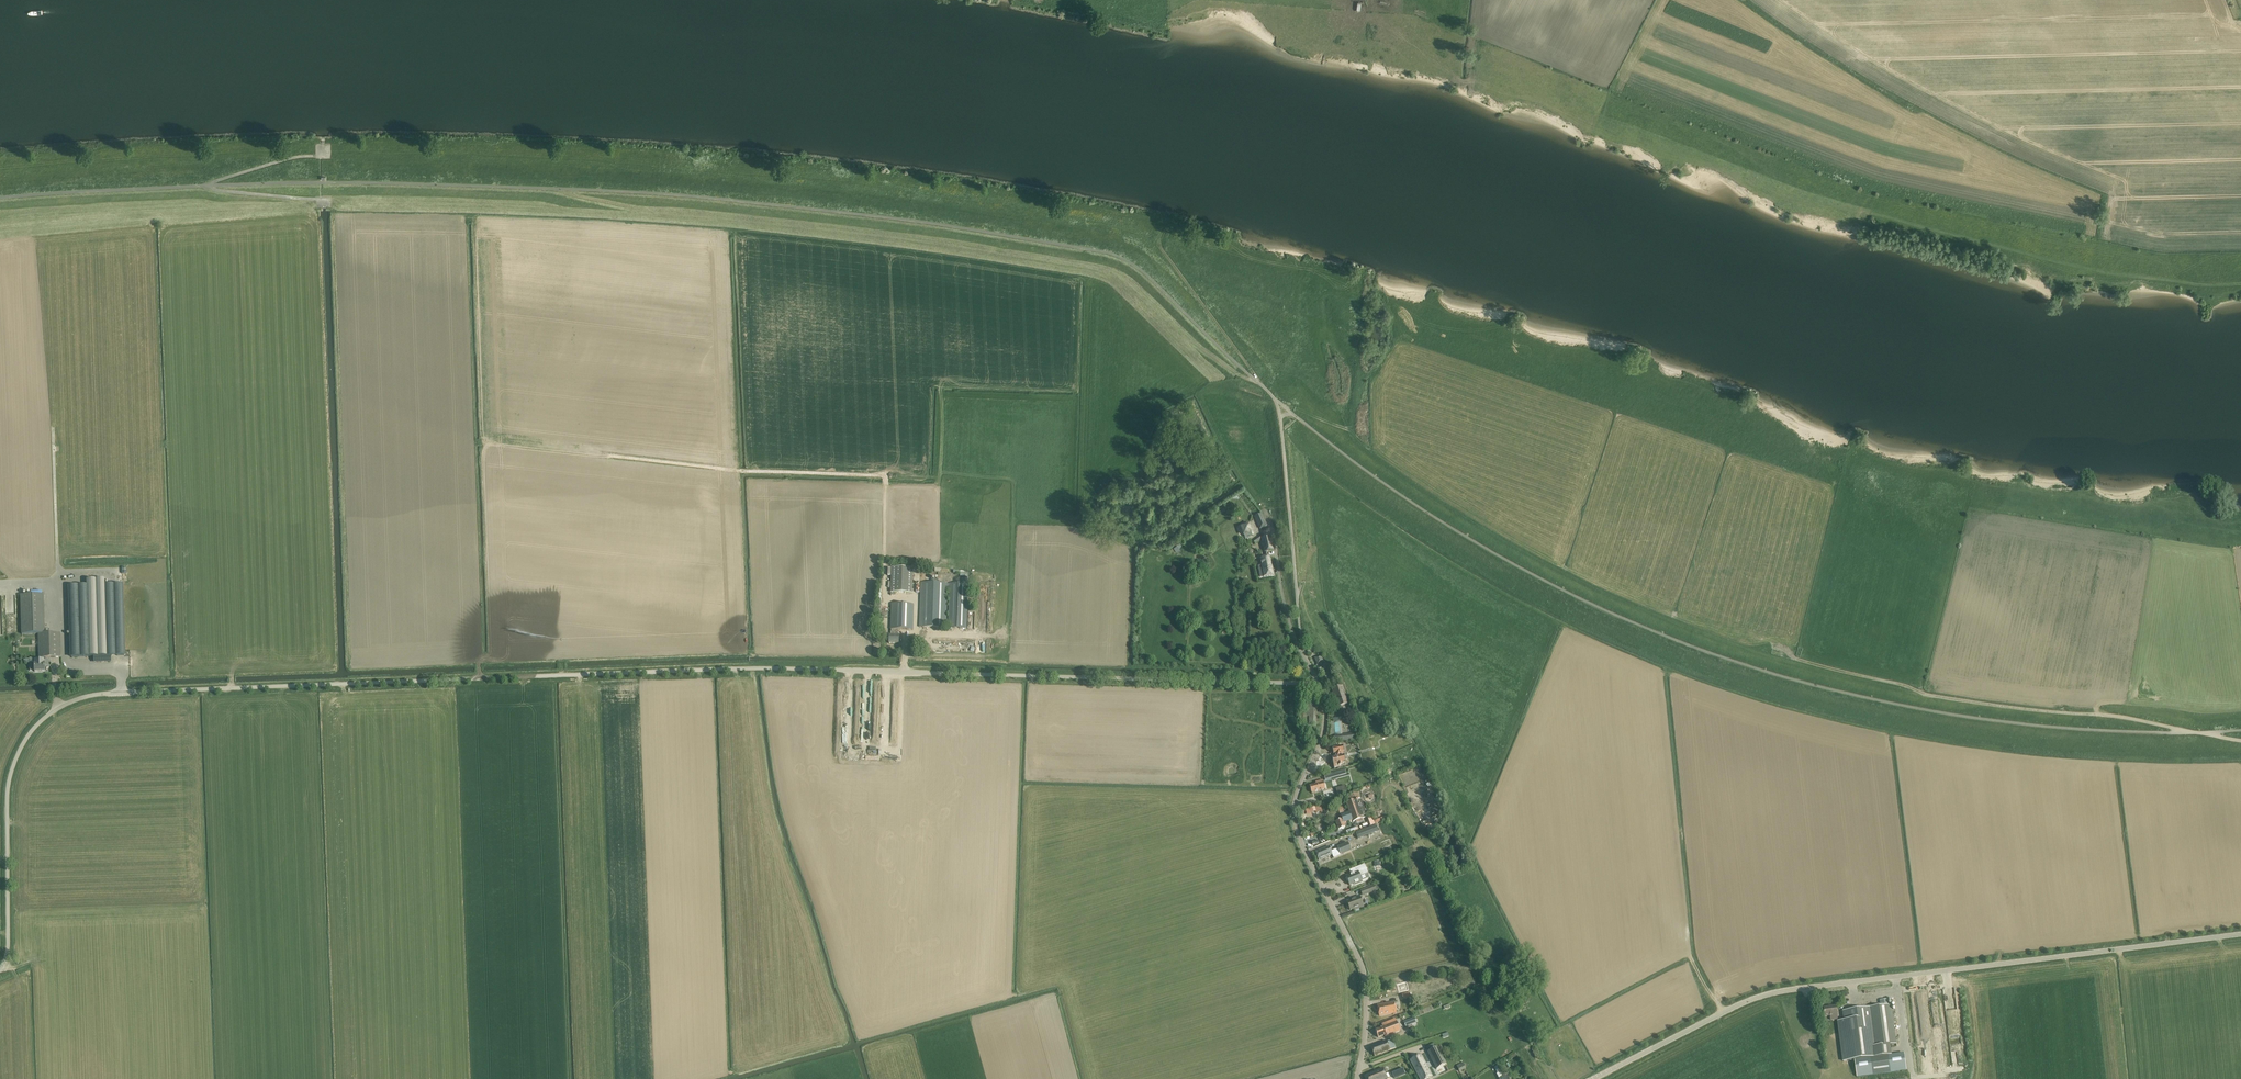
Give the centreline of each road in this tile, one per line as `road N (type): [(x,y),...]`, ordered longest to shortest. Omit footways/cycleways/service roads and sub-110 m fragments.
road 1 (unclassified): [(0,968),(8,949),(11,774),(35,726),(82,698),(741,668),(1318,683)]
road 2 (tertiary): [(1593,1078),(1771,993),(2240,934)]
road 3 (unclassified): [(1357,1078),(1365,978),(1296,825),(1298,791),(1324,728),(1318,683)]

